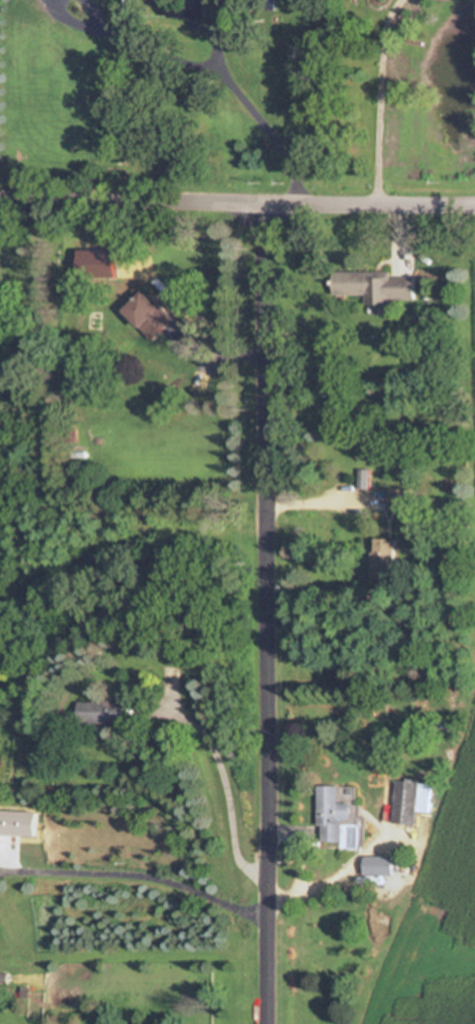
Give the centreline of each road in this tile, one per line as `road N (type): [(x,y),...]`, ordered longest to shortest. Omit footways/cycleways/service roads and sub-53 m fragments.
road 1 (residential): [(272,1023),(266,192)]
road 2 (tertiary): [(474,193),(0,182)]

